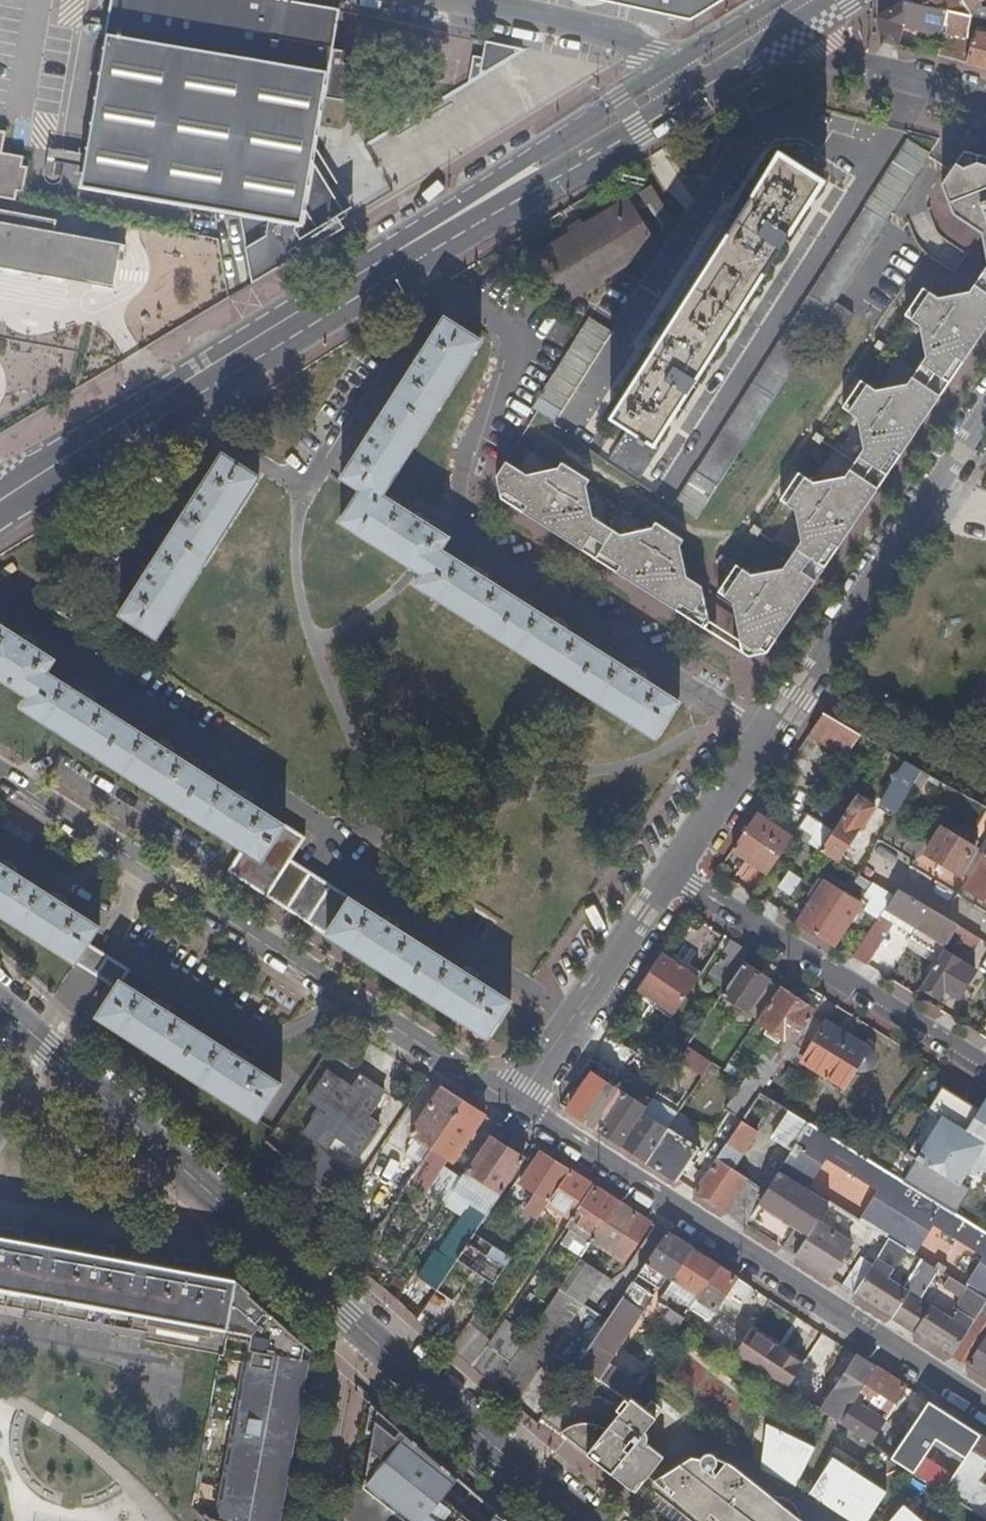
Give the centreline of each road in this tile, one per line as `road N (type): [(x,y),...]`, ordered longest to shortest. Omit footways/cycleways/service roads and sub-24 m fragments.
road 1 (secondary): [(0,510),(686,83)]
road 2 (residential): [(0,1002),(348,1319),(589,1520)]
road 3 (residential): [(0,779),(512,1110)]
road 4 (residential): [(985,1418),(512,1110)]
road 5 (residential): [(673,872),(985,419)]
road 6 (residential): [(673,872),(985,1065)]
road 7 (residential): [(512,1110),(673,872)]
road 8 (residential): [(446,0),(625,35),(686,83)]
road 9 (residential): [(985,105),(834,62),(792,15)]
road 10 (secondary): [(686,83),(792,15)]

